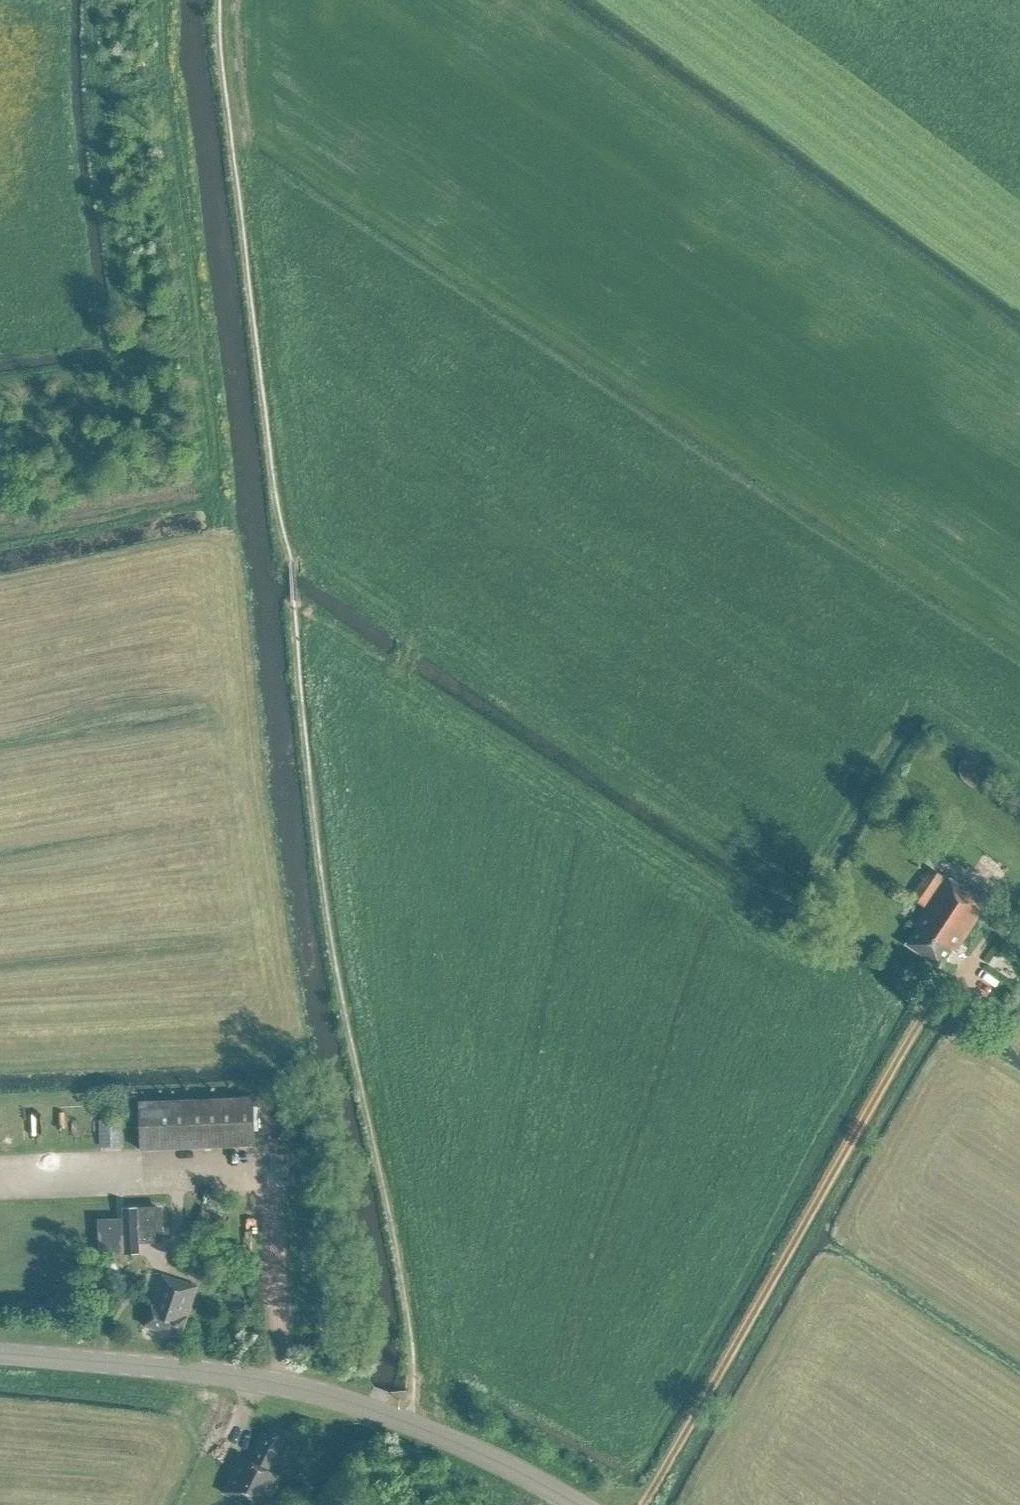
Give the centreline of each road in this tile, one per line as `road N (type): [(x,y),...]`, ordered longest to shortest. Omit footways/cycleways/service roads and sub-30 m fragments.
road 1 (unclassified): [(0,1353),(276,1379),(353,1403)]
road 2 (unclassified): [(577,1504),(480,1452),(353,1403)]

